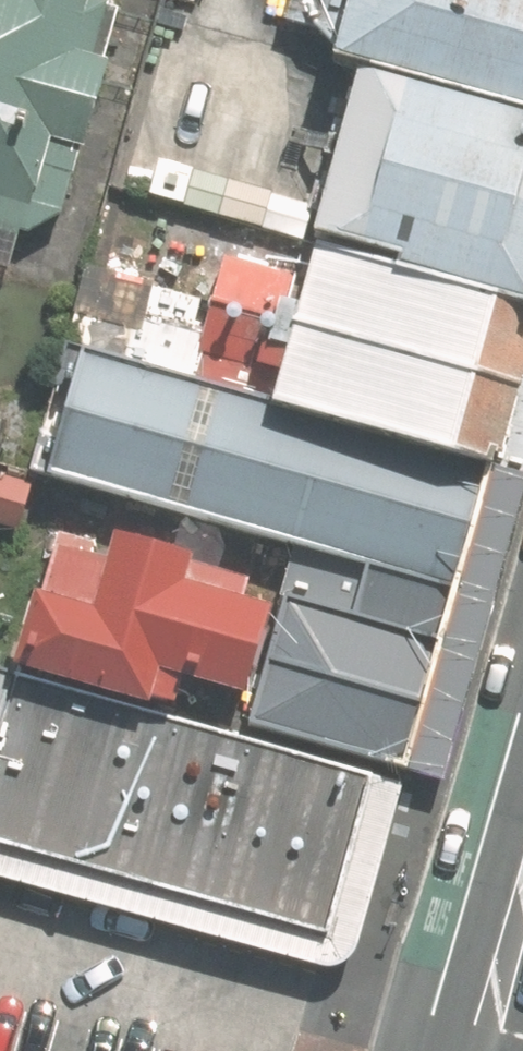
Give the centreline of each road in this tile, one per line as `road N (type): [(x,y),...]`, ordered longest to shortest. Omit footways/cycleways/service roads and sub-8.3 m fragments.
road 1 (primary): [(522,935),(489,1050)]

